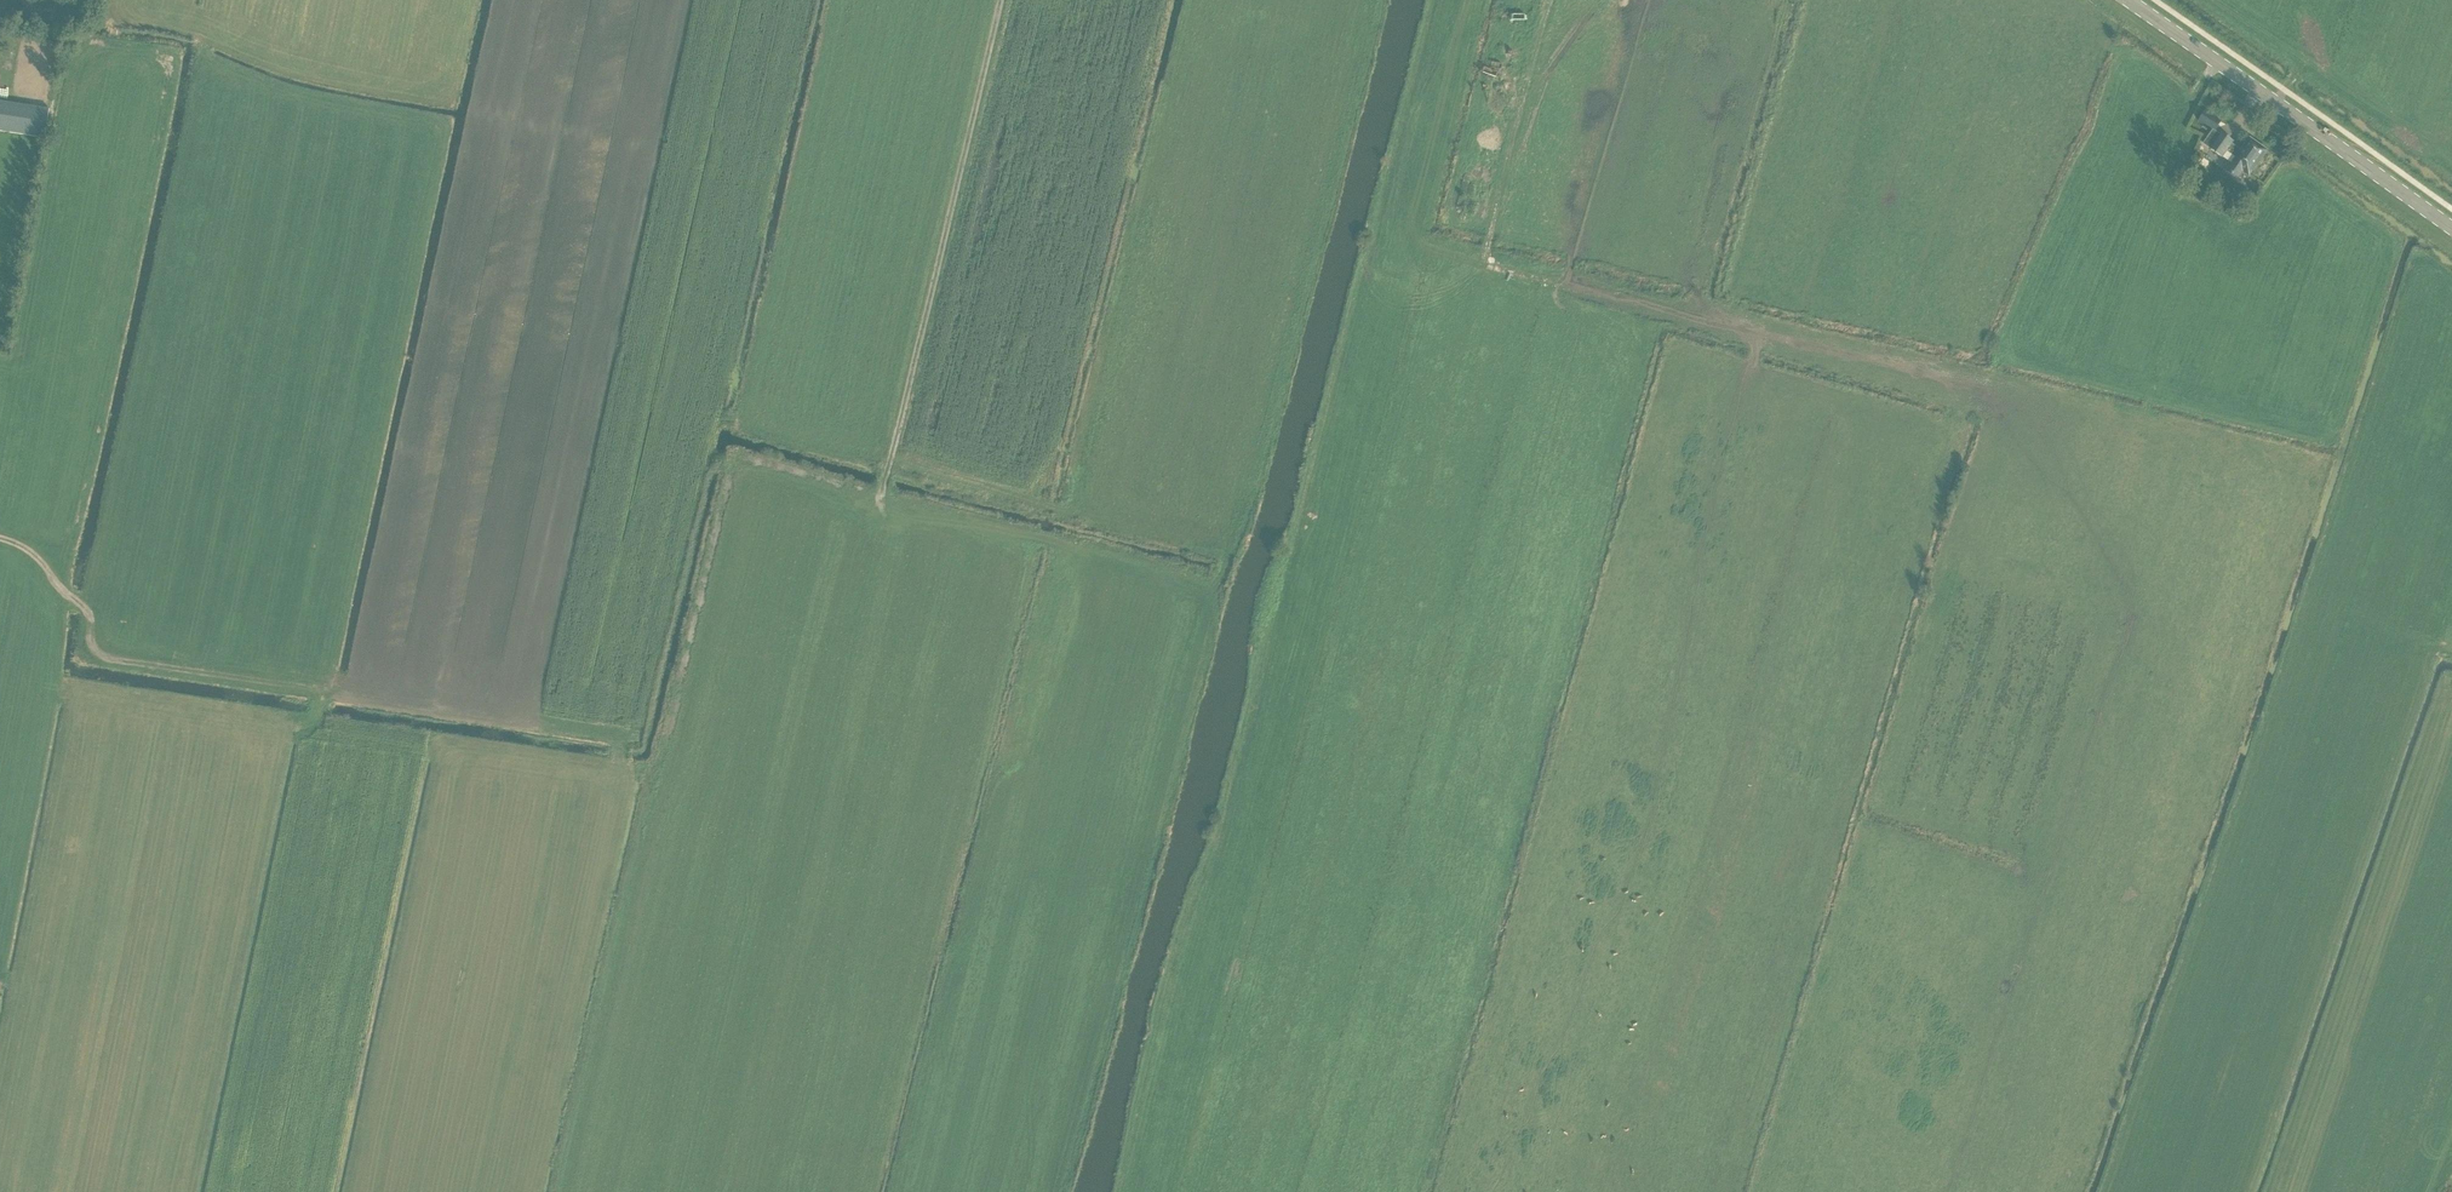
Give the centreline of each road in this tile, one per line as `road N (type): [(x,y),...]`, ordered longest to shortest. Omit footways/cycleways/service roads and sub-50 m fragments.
road 1 (tertiary): [(2451,231),(2124,0)]

